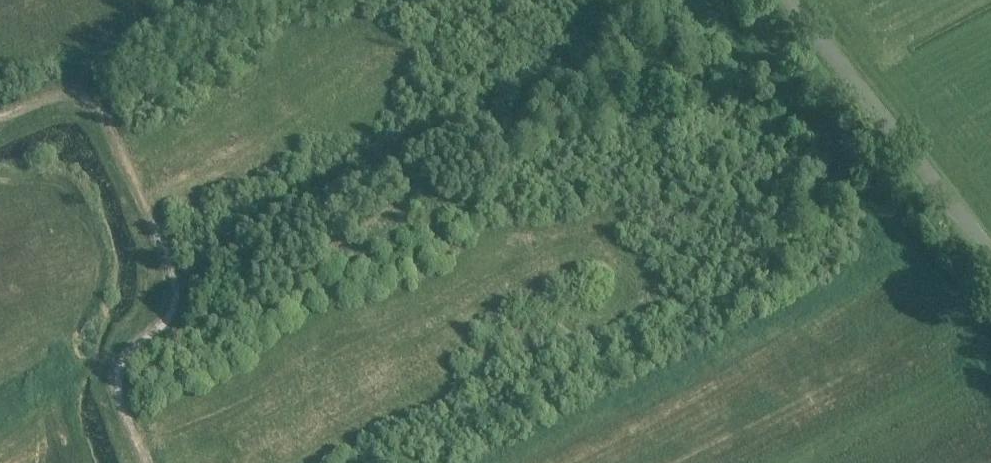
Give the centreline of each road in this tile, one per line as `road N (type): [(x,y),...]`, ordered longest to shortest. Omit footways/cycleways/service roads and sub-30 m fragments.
road 1 (track): [(145,462),(116,370),(173,310),(169,267),(96,105),(59,93),(0,118)]
road 2 (unclassified): [(990,253),(788,0)]

